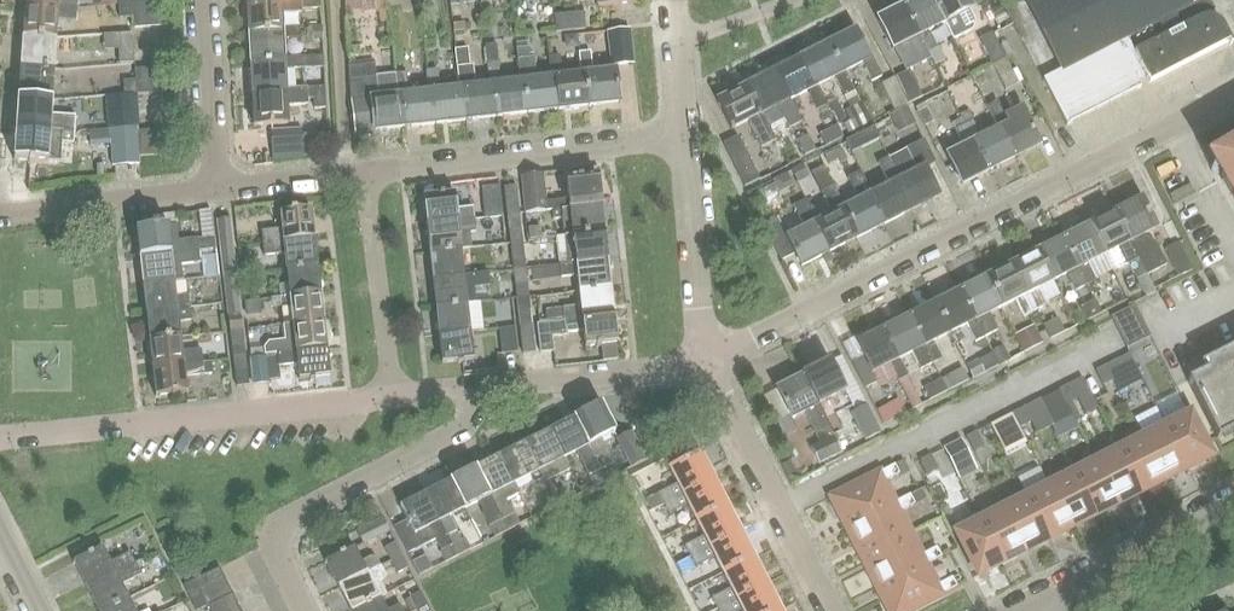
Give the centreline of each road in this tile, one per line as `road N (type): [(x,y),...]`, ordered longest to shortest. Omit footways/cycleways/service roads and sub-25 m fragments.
road 1 (residential): [(707,360),(1233,94)]
road 2 (residential): [(393,408),(0,445)]
road 3 (residential): [(307,610),(282,562),(284,528),(457,438),(464,398)]
road 4 (residential): [(682,134),(368,171)]
road 5 (residential): [(832,610),(707,360)]
road 6 (residential): [(464,398),(707,360)]
road 7 (residential): [(393,408),(368,171)]
road 8 (residential): [(707,360),(682,134)]
road 9 (residential): [(1031,608),(1233,505)]
road 10 (residential): [(219,188),(0,214)]
road 11 (residential): [(219,188),(206,0)]
road 12 (residential): [(368,171),(219,188)]
road 13 (residential): [(682,134),(671,0)]

